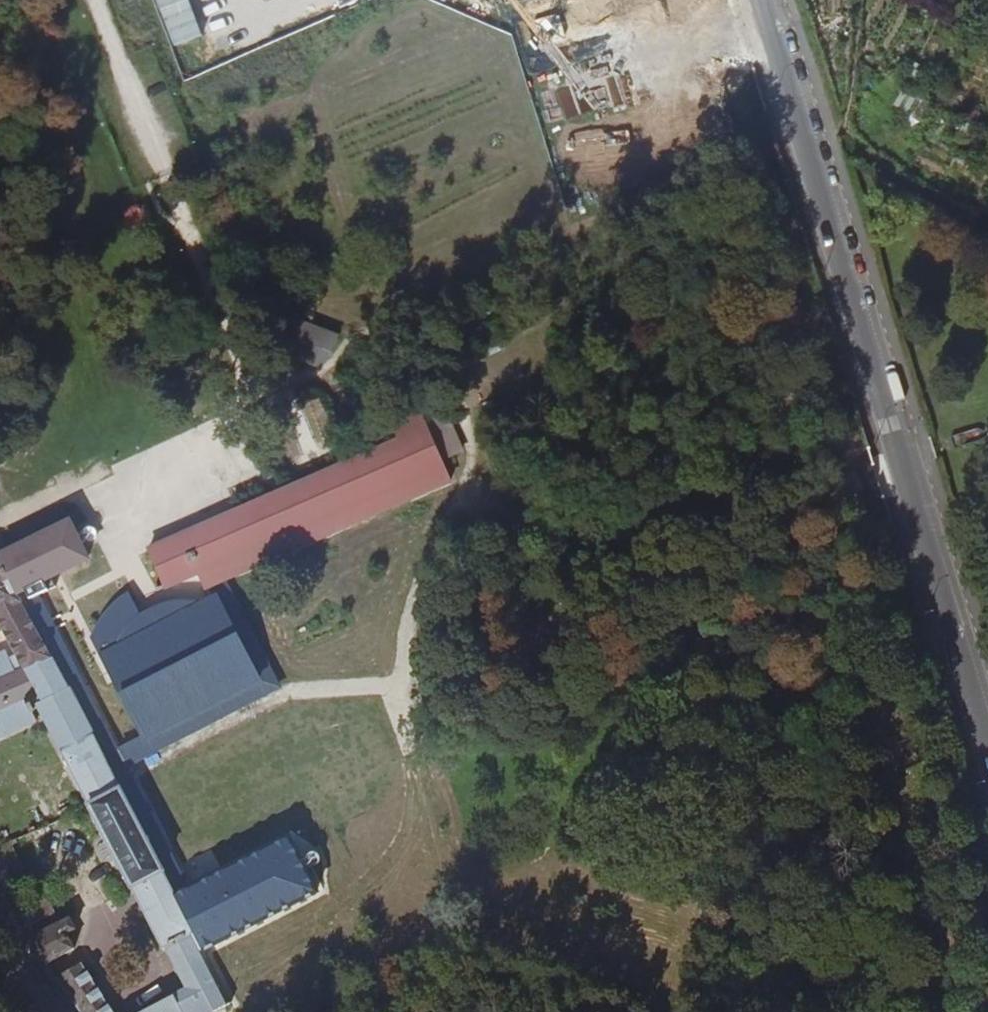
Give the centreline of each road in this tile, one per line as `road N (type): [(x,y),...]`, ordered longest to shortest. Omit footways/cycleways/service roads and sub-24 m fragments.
road 1 (residential): [(764,0),(987,746)]

